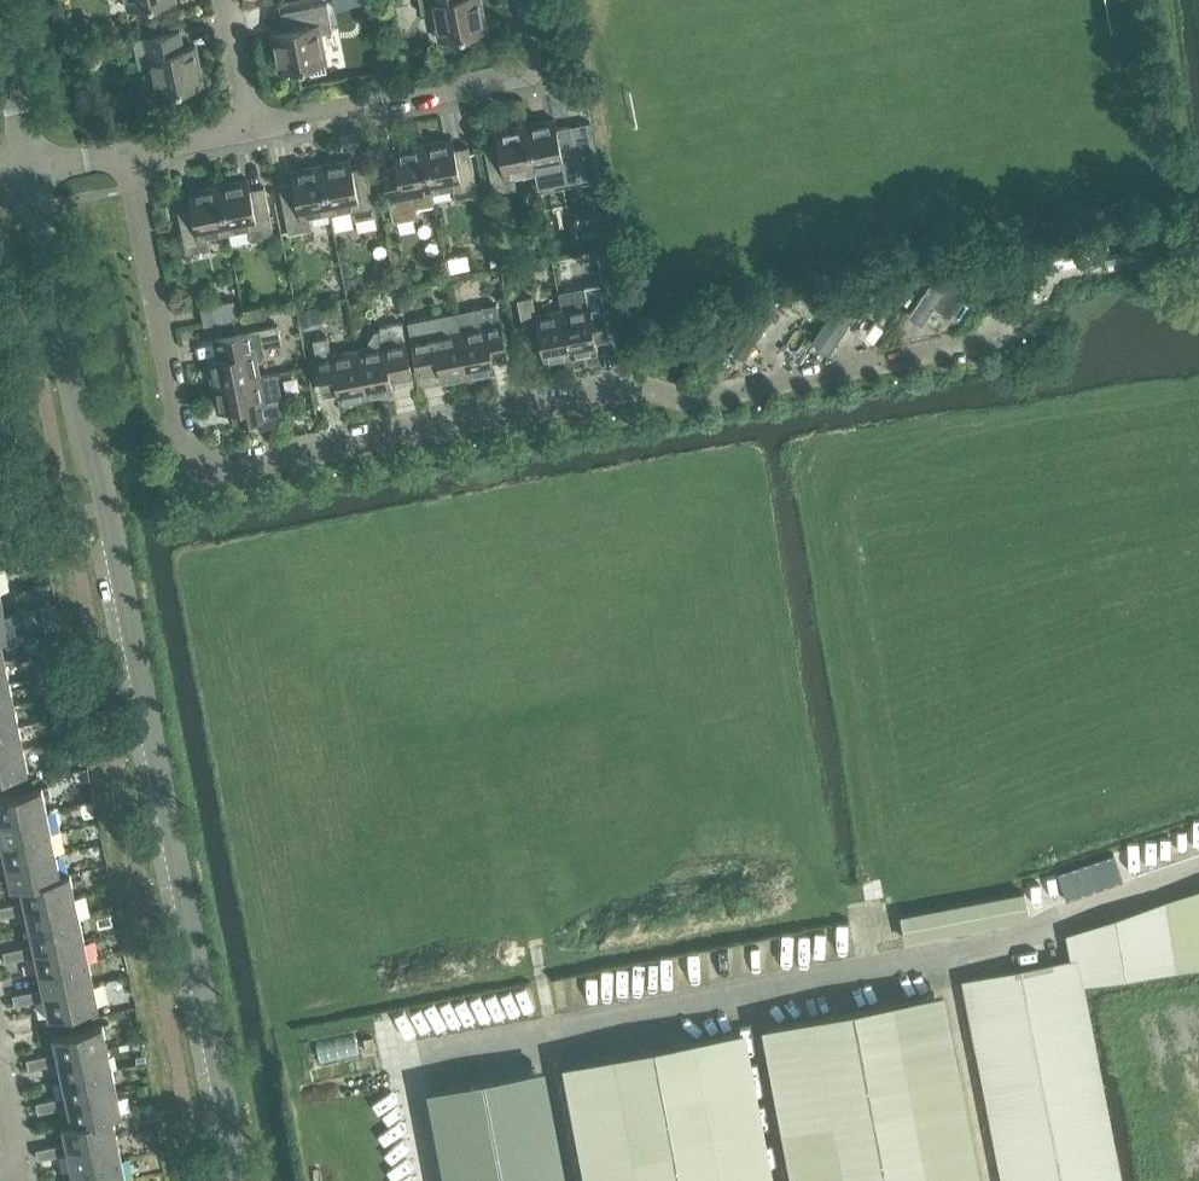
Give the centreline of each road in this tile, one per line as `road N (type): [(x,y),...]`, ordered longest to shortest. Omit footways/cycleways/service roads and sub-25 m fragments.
road 1 (residential): [(998,340),(690,400),(640,386),(219,466),(200,463),(186,446),(129,155)]
road 2 (unclassified): [(240,1180),(26,175)]
road 3 (residential): [(251,128),(515,75),(531,44),(522,0)]
road 4 (unclassified): [(26,175),(6,0)]
road 5 (residential): [(251,128),(226,0)]
road 6 (residential): [(129,155),(251,128)]

